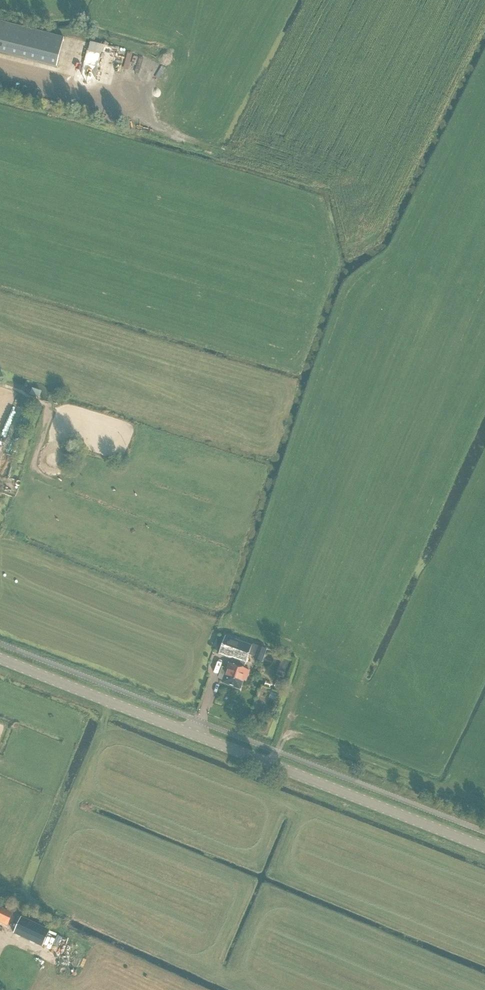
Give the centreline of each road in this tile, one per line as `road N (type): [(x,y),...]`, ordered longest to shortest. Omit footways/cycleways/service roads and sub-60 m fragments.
road 1 (secondary): [(484,847),(0,658)]

